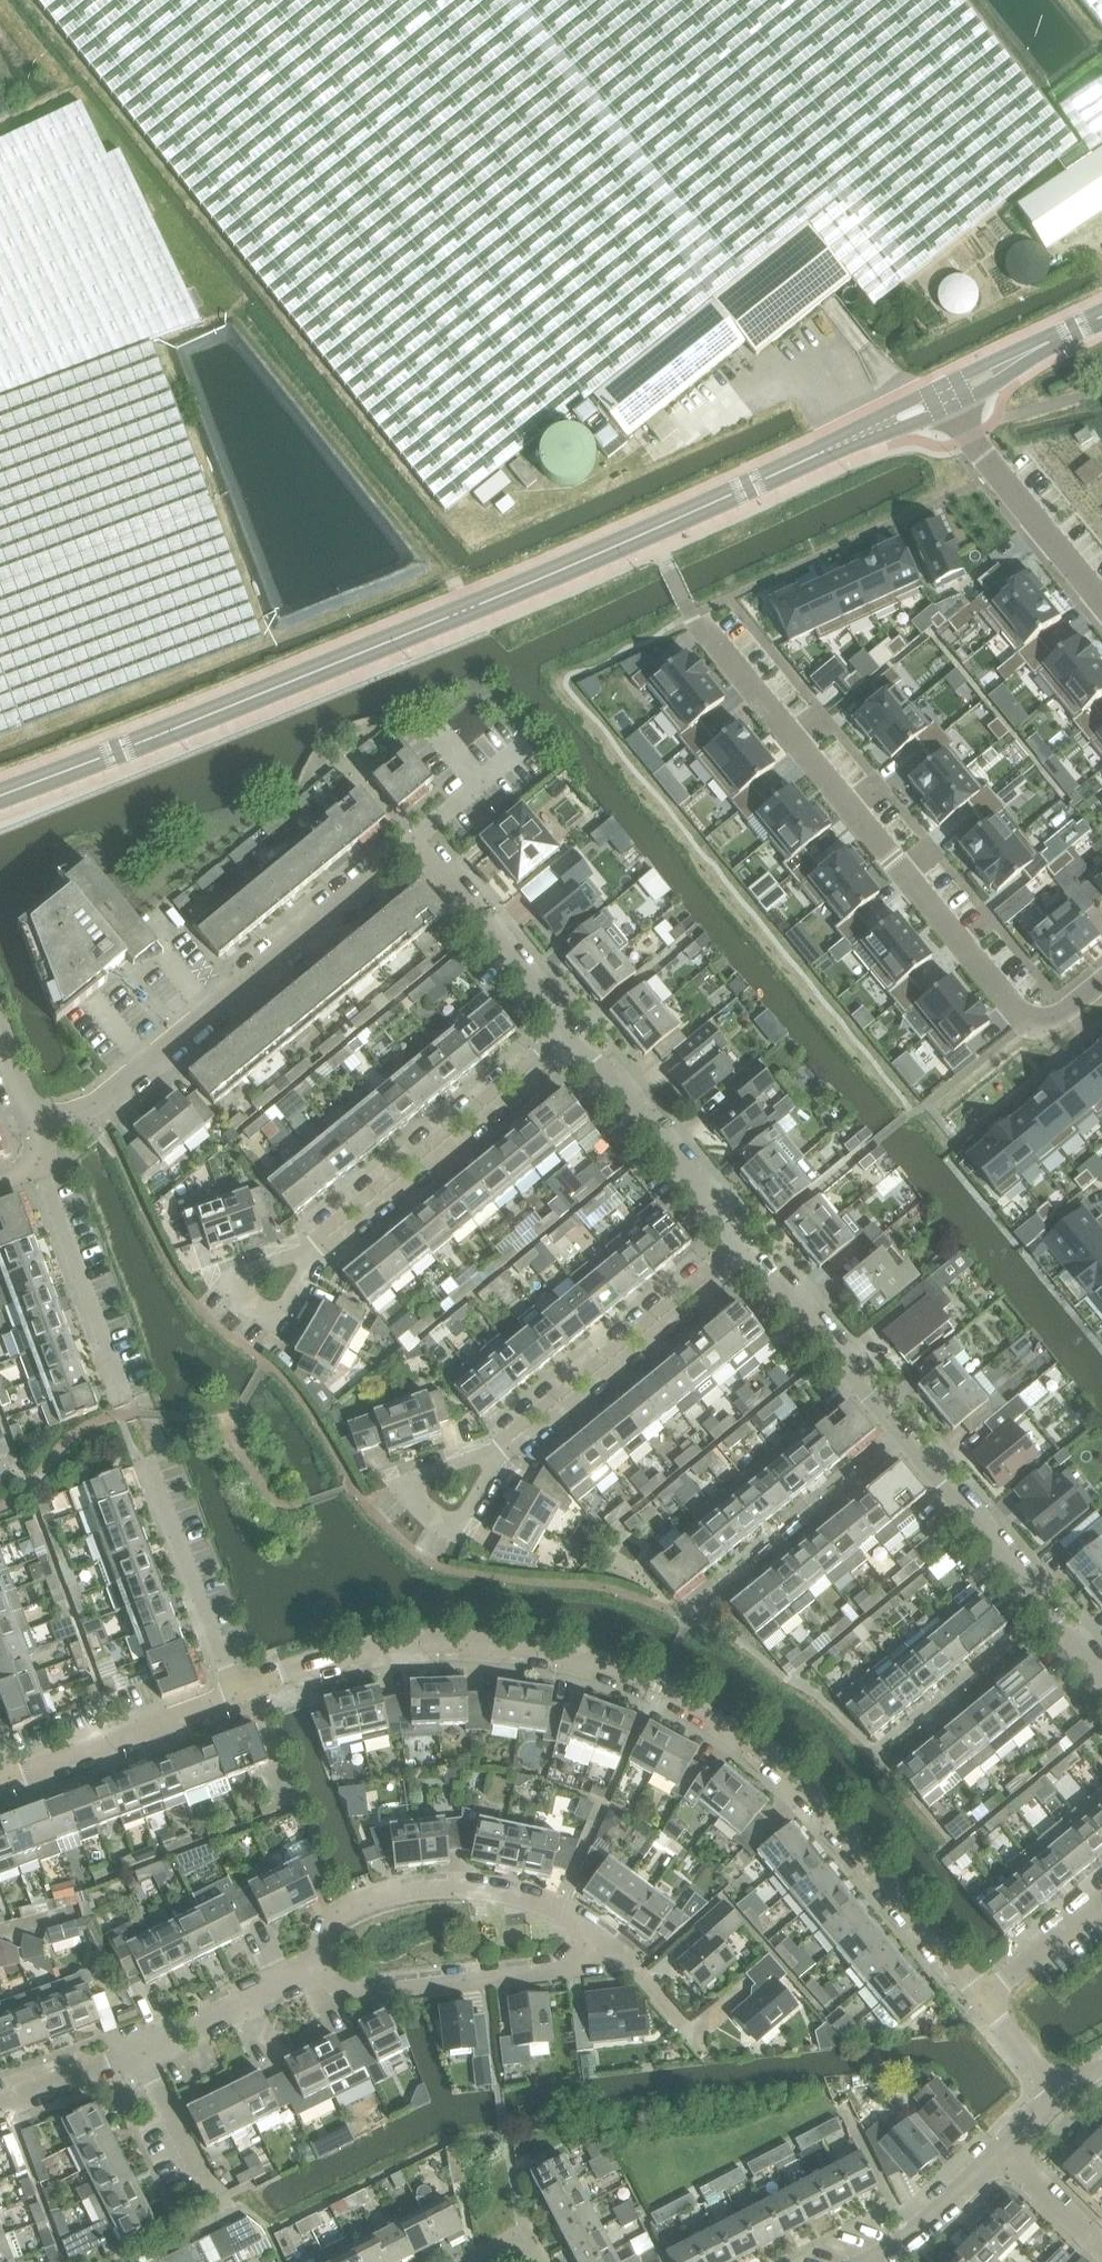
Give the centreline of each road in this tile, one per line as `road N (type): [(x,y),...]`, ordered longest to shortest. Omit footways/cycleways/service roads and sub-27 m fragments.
road 1 (tertiary): [(861,435),(303,681),(0,797)]
road 2 (residential): [(33,1131),(94,1108),(415,841),(579,1040)]
road 3 (residential): [(233,1691),(44,1166)]
road 4 (residential): [(1022,1021),(695,619)]
road 5 (residential): [(984,2001),(805,1790),(737,1733),(657,1686)]
road 6 (residential): [(657,1686),(498,1644),(427,1644),(353,1654),(233,1691)]
road 7 (residential): [(657,1686),(690,1623),(903,1440)]
road 8 (residential): [(309,1261),(579,1040)]
road 9 (residential): [(324,1962),(325,1940),(341,1914),(430,1890),(512,1899),(603,1944)]
road 10 (residential): [(508,1449),(741,1253)]
road 11 (residential): [(603,1944),(566,1970),(375,1995),(344,1987),(324,1962)]
road 12 (residential): [(579,1040),(741,1253)]
road 13 (residential): [(741,1253),(767,1274),(903,1440)]
road 14 (residential): [(233,1691),(9,1781)]
road 15 (residential): [(903,1440),(1049,1618)]
road 16 (residential): [(129,2062),(324,1962)]
road 17 (residential): [(881,1758),(1049,1618)]
road 18 (residential): [(968,429),(1101,601)]
road 19 (residential): [(858,2261),(901,2236),(1002,2150)]
road 20 (residential): [(508,1449),(451,1470),(425,1489),(424,1514),(447,1523),(466,1518)]
road 21 (residential): [(309,1261),(262,1269),(247,1299),(255,1310),(287,1307),(306,1279)]
road 22 (residential): [(129,2062),(202,2203)]
road 23 (residential): [(1101,1904),(984,2001)]
road 24 (residential): [(603,1944),(704,2051)]
road 25 (residential): [(1101,2254),(1002,2150)]
road 26 (residential): [(1101,390),(968,429)]
road 27 (residential): [(0,2108),(129,2062)]

